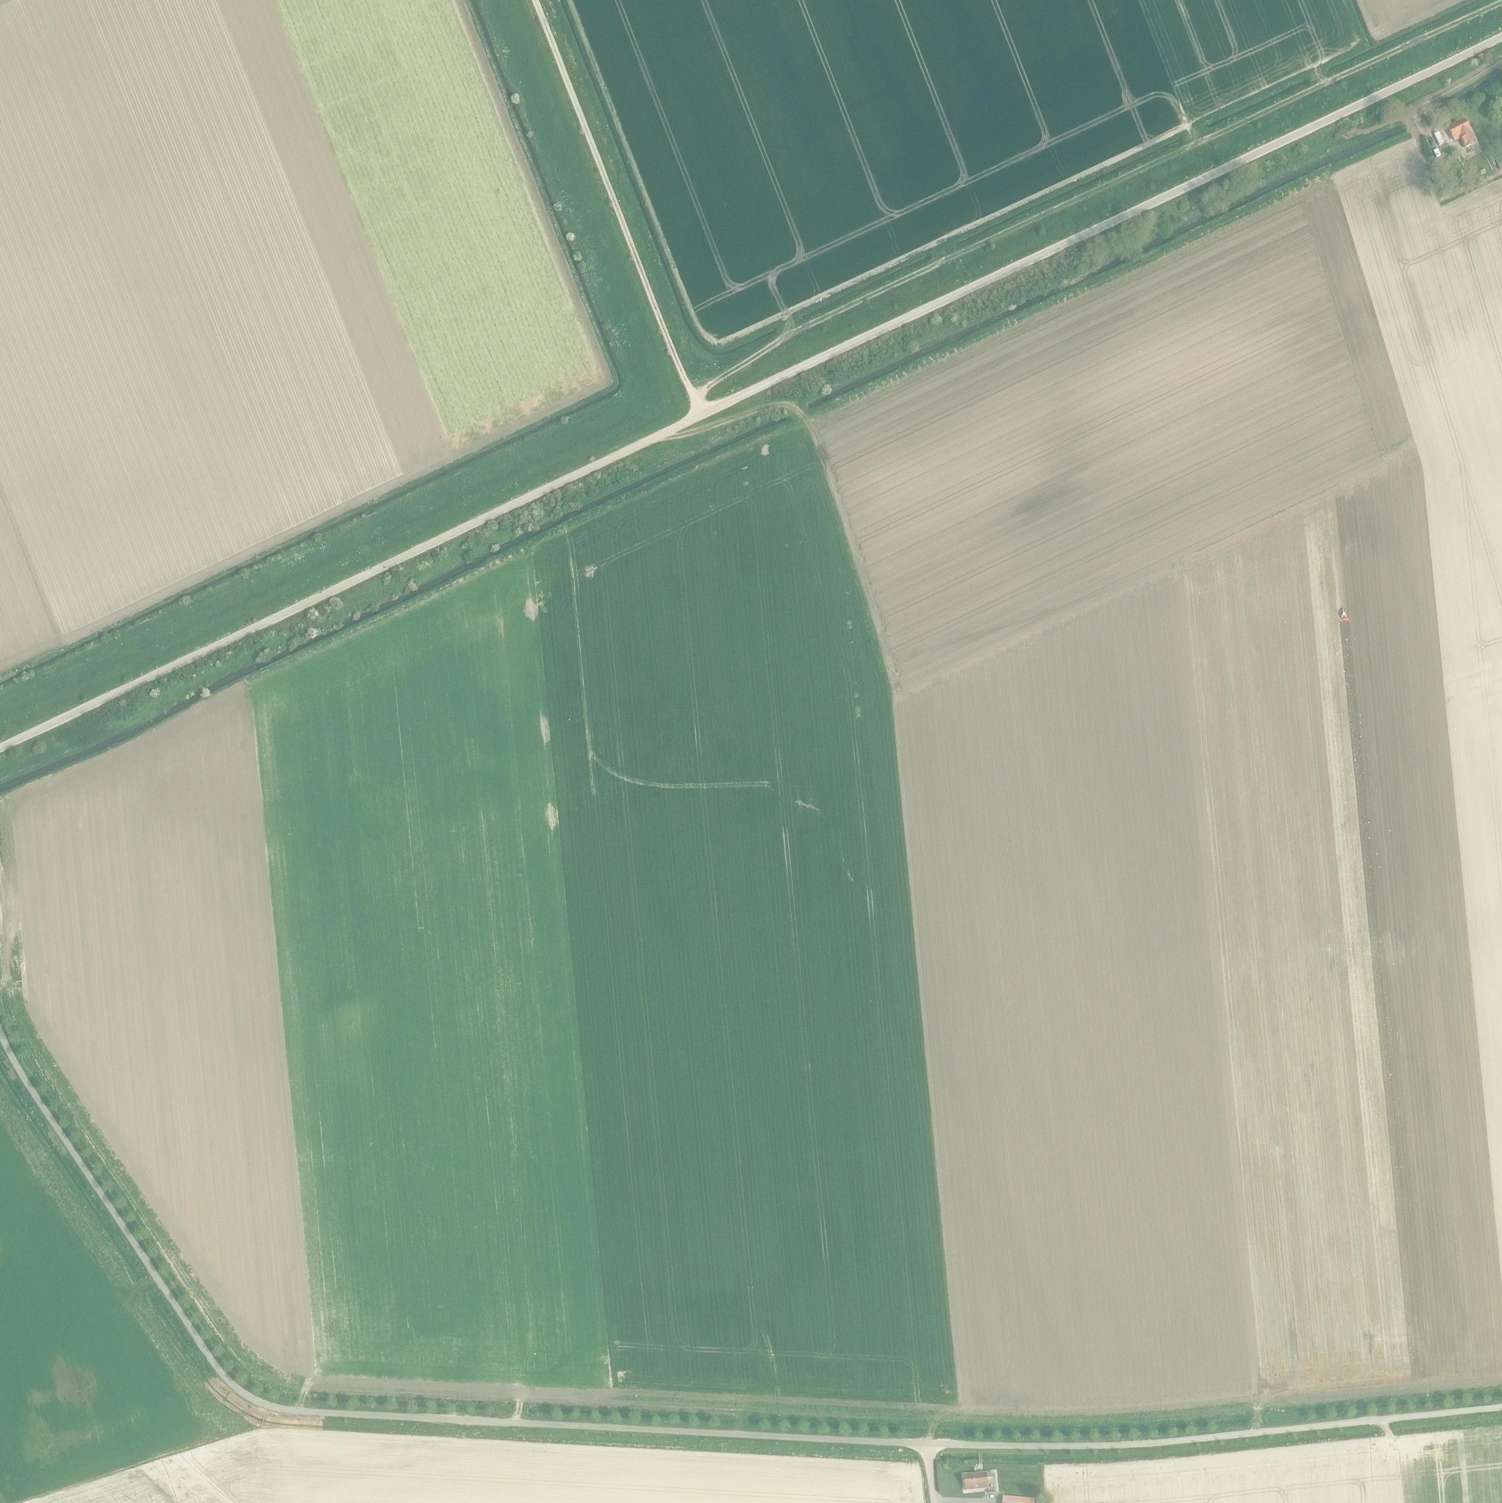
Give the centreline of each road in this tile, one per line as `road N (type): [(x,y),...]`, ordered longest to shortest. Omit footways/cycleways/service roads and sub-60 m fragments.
road 1 (unclassified): [(0,748),(1501,36)]
road 2 (unclassified): [(930,1444),(268,1406),(212,1361),(0,1032)]
road 3 (unclassified): [(1501,1406),(1122,1446),(930,1444)]
road 4 (track): [(700,415),(535,0)]

